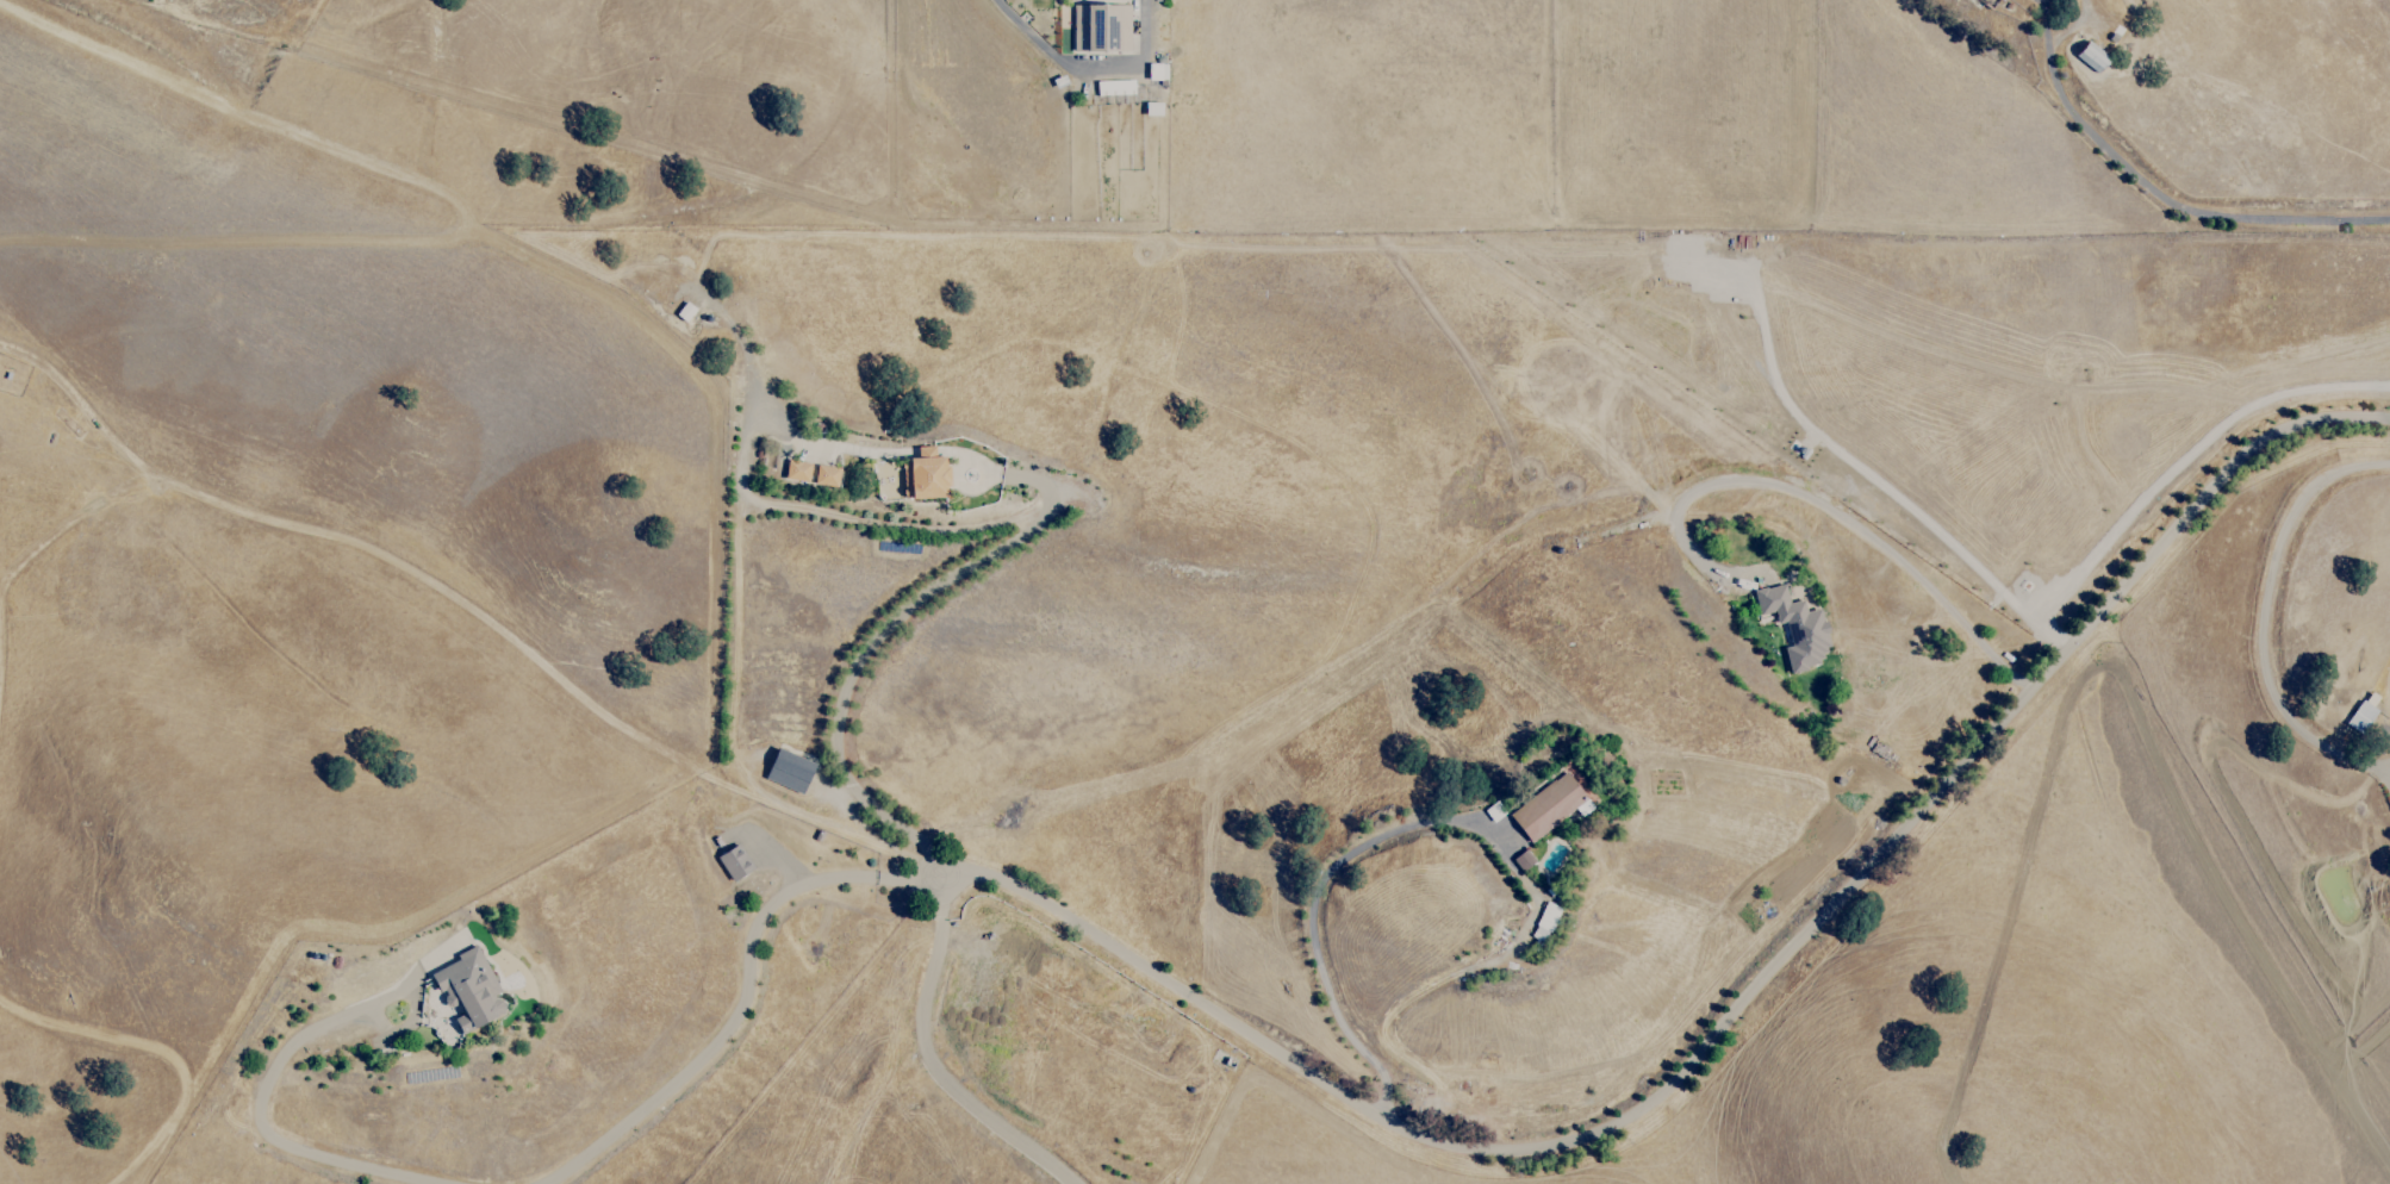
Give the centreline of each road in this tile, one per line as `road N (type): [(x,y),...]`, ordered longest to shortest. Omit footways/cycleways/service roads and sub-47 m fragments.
road 1 (residential): [(947,871),(1041,901),(1386,1123),(1512,1151),(1599,1132),(1668,1095),(2224,471),(2297,423),(2389,417)]

